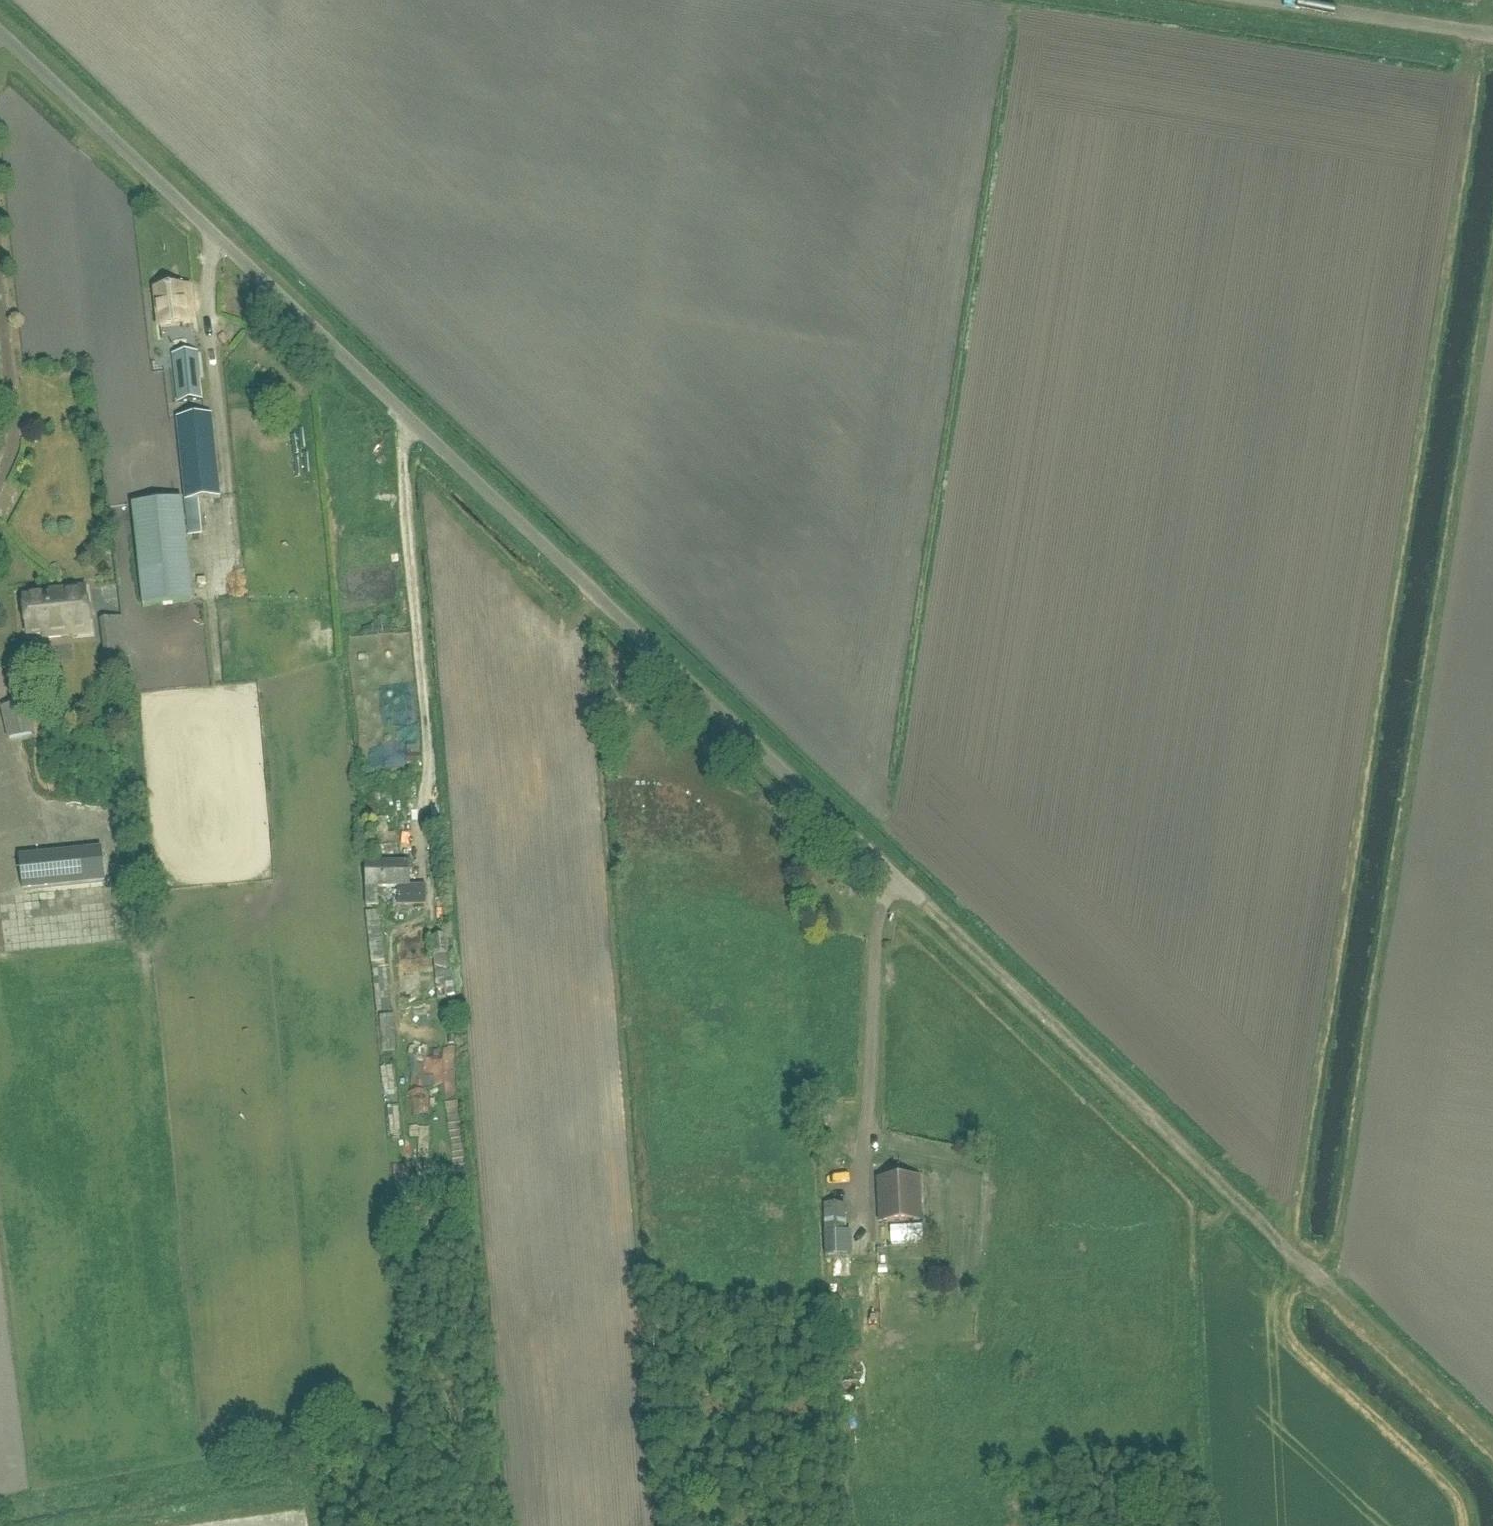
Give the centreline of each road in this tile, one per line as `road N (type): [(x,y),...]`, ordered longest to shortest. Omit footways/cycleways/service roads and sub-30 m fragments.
road 1 (unclassified): [(923,902),(0,31)]
road 2 (track): [(1492,1440),(923,902)]
road 3 (unclassified): [(1492,40),(1242,0)]

